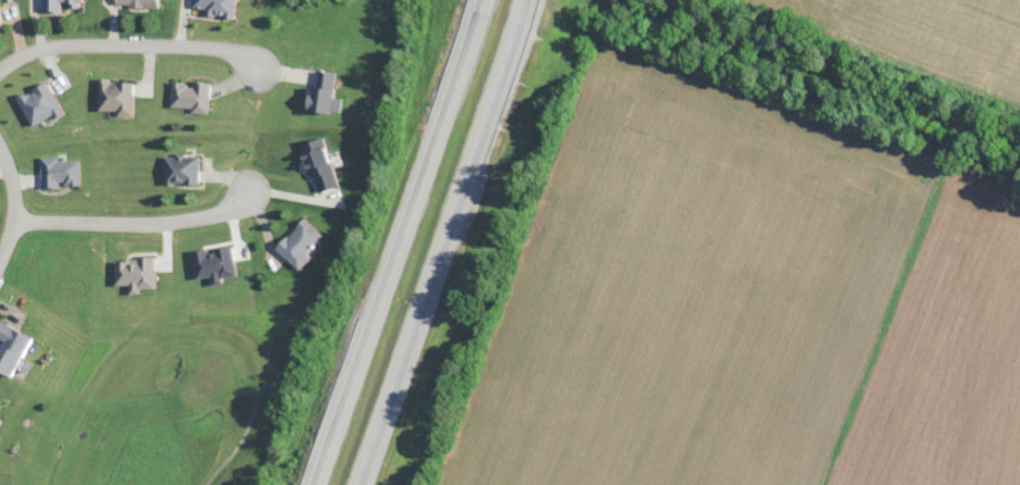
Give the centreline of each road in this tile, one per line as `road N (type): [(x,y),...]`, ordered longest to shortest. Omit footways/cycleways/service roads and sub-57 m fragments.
road 1 (motorway): [(484,0),(314,484)]
road 2 (motorway): [(362,484),(531,0)]
road 3 (residential): [(259,68),(201,44),(51,46),(0,69)]
road 4 (residential): [(14,220),(175,226),(238,206),(247,190)]

